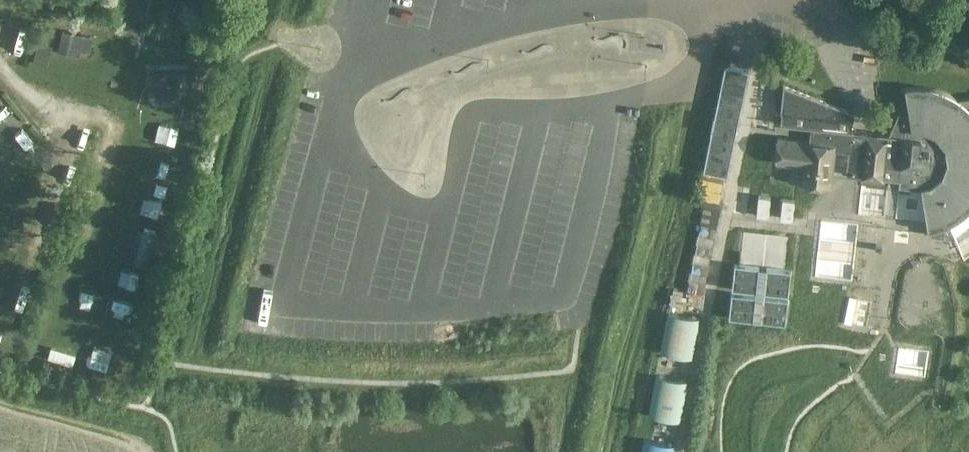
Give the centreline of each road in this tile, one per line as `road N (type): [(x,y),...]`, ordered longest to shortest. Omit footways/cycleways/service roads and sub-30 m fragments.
road 1 (track): [(0,61),(61,119),(111,132),(75,268),(26,255)]
road 2 (track): [(26,255),(61,119)]

